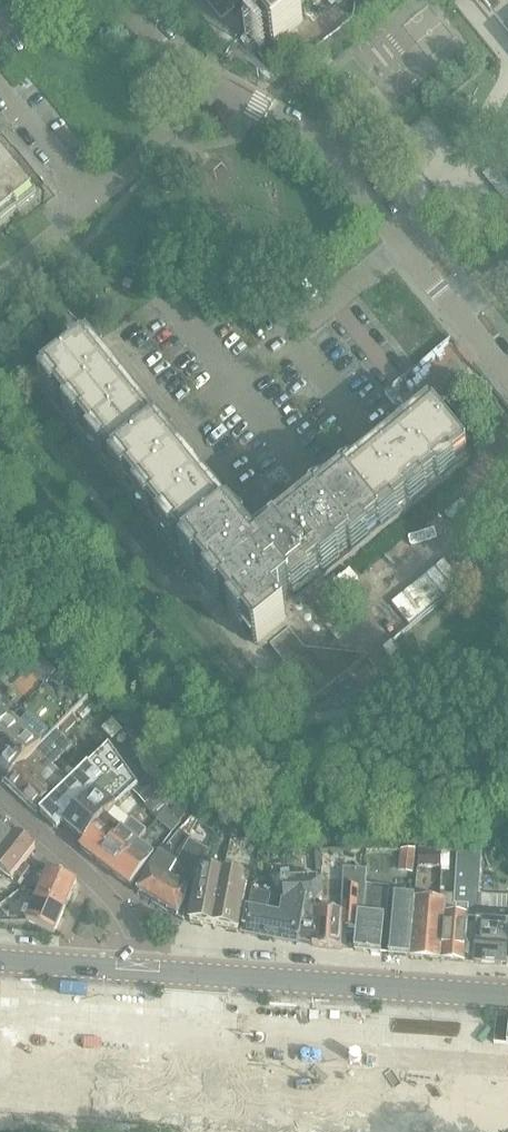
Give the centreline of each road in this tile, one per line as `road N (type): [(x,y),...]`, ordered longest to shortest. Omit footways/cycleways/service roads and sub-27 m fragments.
road 1 (residential): [(0,1028),(507,1067)]
road 2 (tertiary): [(145,970),(507,998)]
road 3 (residential): [(403,243),(323,145),(218,87)]
road 4 (residential): [(145,970),(126,916),(0,801)]
road 5 (residential): [(90,203),(218,87)]
road 6 (tertiary): [(145,970),(0,960)]
road 7 (residential): [(90,203),(0,92)]
road 8 (residential): [(298,331),(403,243)]
road 9 (residential): [(218,87),(161,43),(125,0)]

